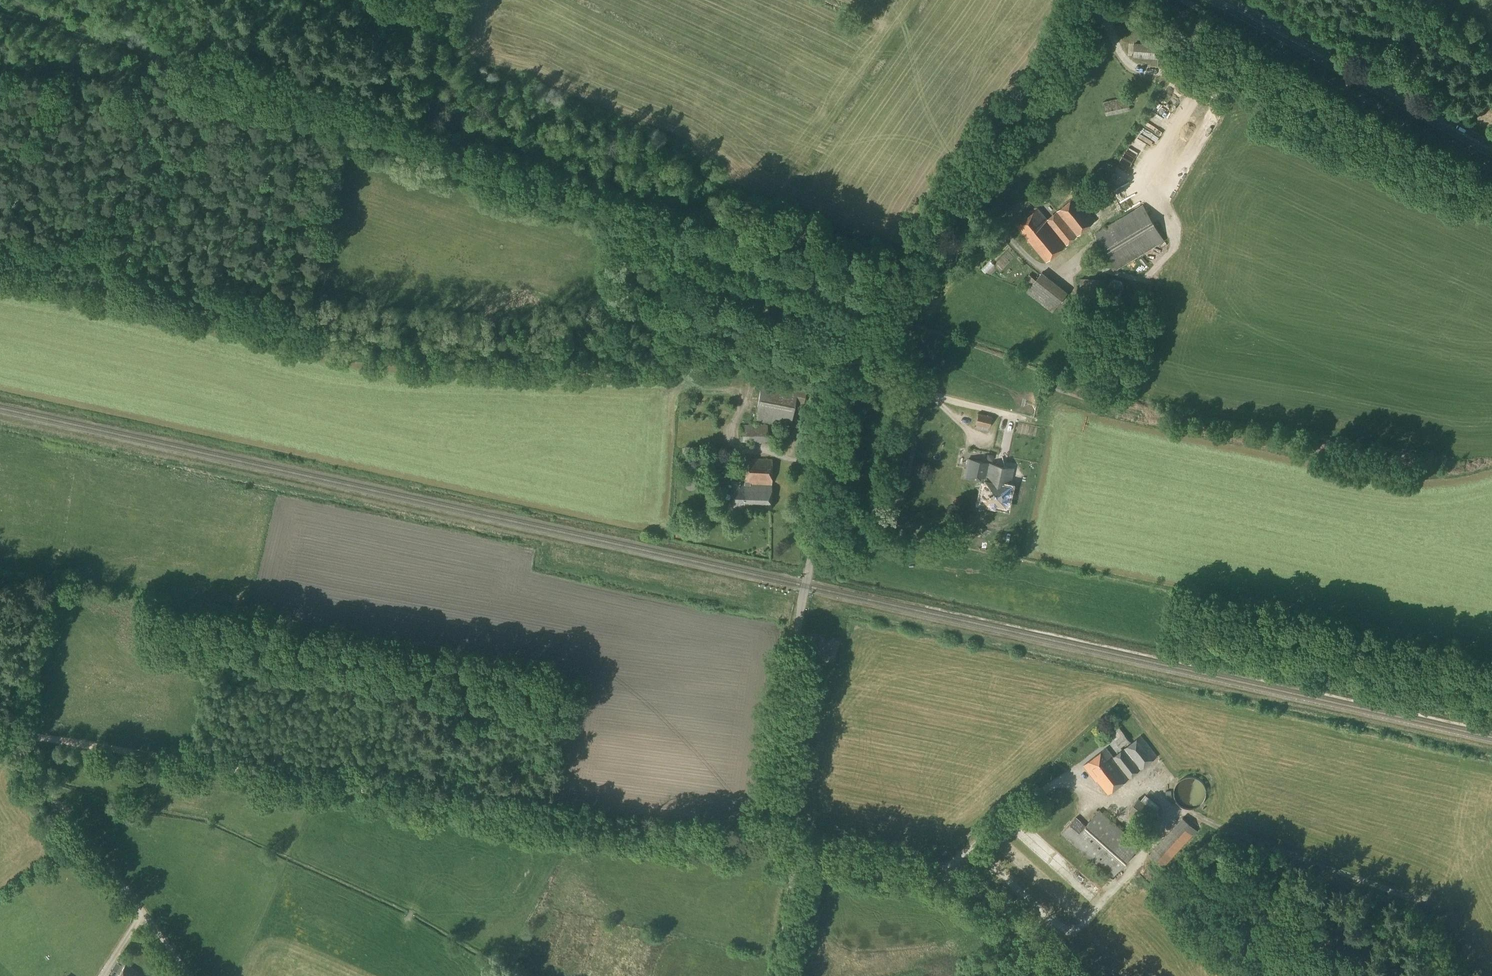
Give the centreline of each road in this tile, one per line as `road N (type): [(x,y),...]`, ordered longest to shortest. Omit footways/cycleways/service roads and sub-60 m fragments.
road 1 (unclassified): [(779,975),(791,868),(769,808),(846,362),(1094,0)]
road 2 (track): [(4,0),(879,308)]
road 3 (track): [(0,732),(536,817),(780,847)]
road 4 (track): [(190,32),(892,288)]
road 5 (track): [(780,847),(935,875),(964,887),(1071,975)]
road 6 (primary): [(1491,149),(1220,0)]
road 7 (track): [(2,733),(190,975)]
road 8 (track): [(935,875),(1049,787),(1089,789)]

